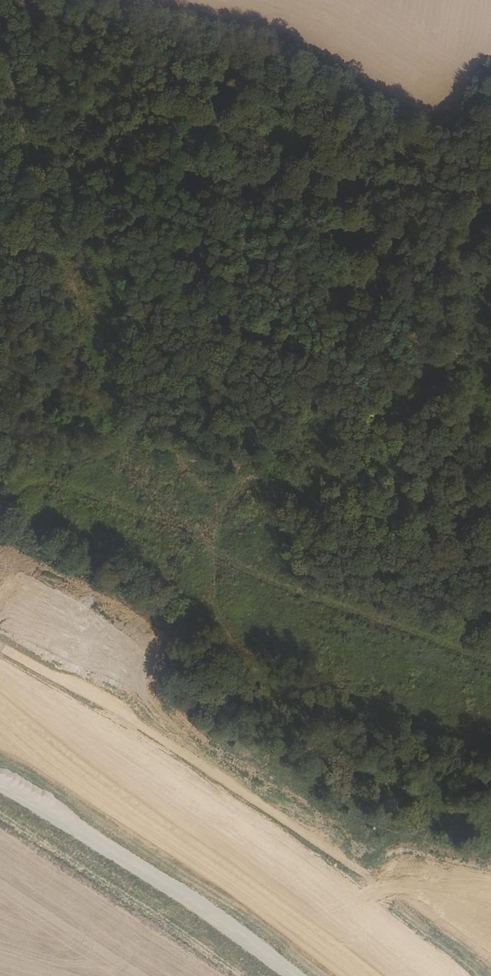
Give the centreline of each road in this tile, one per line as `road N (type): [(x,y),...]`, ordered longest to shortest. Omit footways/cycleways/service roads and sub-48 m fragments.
road 1 (track): [(0,678),(93,727),(340,892),(448,975)]
road 2 (track): [(0,766),(199,872),(341,975)]

